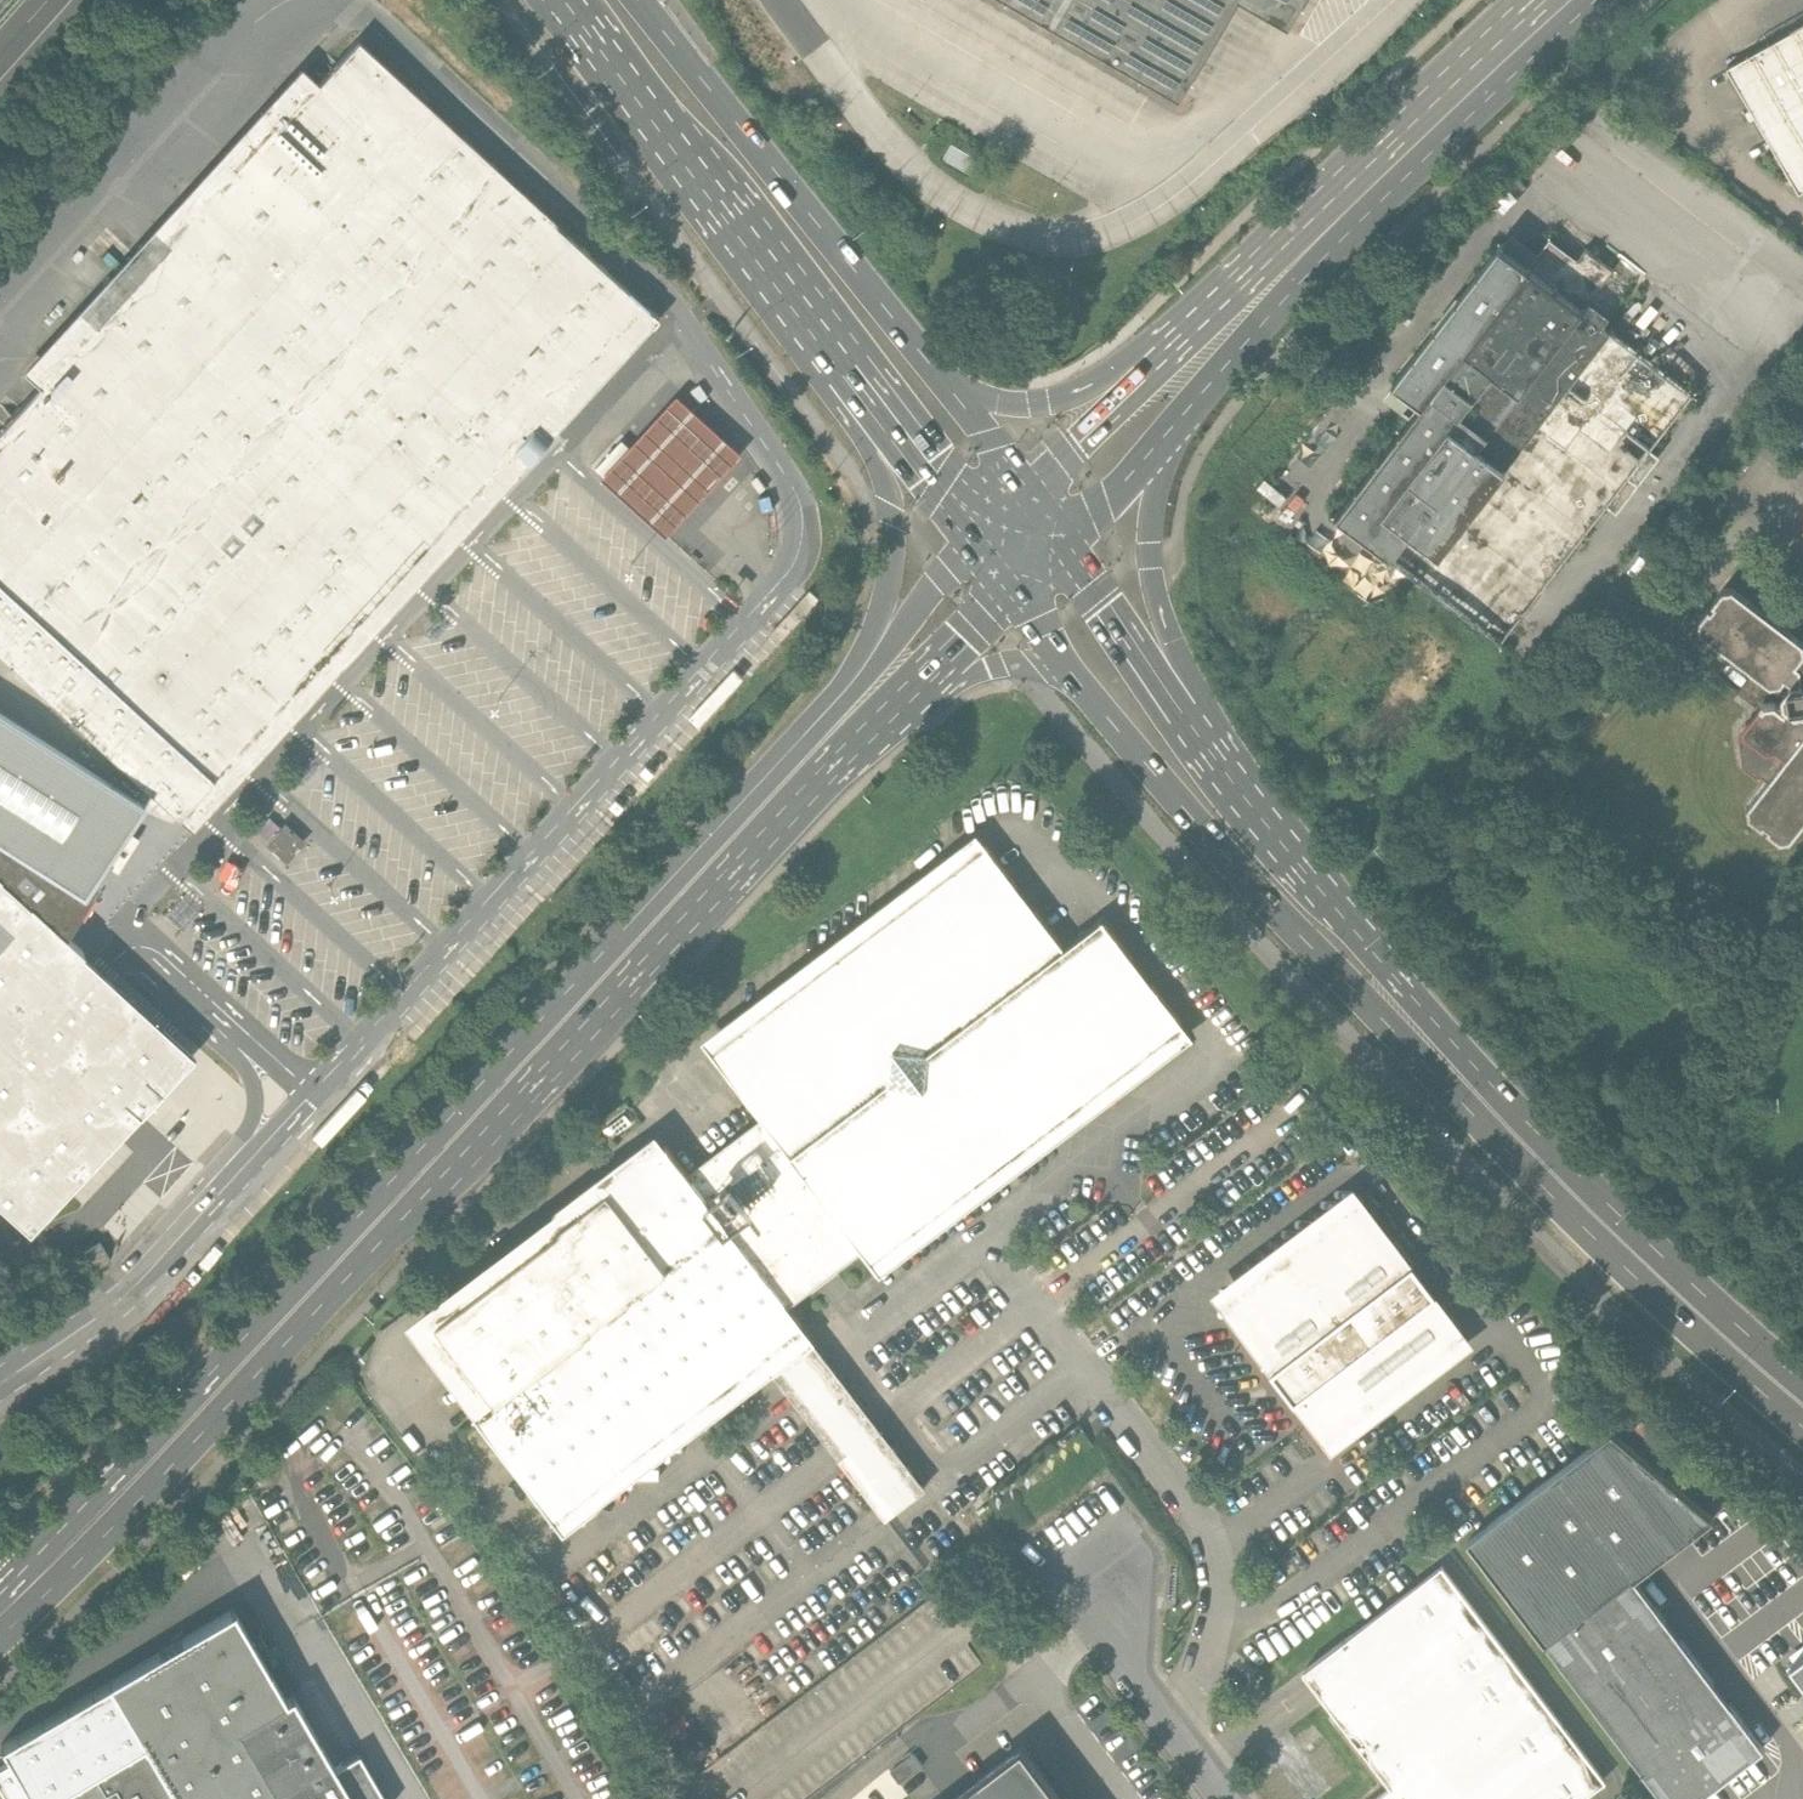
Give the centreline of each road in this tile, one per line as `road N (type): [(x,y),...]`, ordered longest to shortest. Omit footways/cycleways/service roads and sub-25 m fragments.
road 1 (secondary): [(0,1610),(152,1468),(861,703)]
road 2 (primary): [(1428,1041),(1579,1204),(1802,1403)]
road 3 (primary): [(1068,671),(1374,1012),(1428,1041)]
road 4 (primary): [(565,0),(877,403)]
road 5 (primary): [(943,382),(637,0)]
road 6 (primary): [(1428,1041),(1406,992),(1182,711)]
road 7 (tertiary): [(1158,445),(1392,156)]
road 8 (tertiary): [(1392,156),(1159,366)]
road 9 (tertiary): [(1182,711),(1149,556),(1158,445)]
road 10 (unclassified): [(1228,1798),(1134,1683),(1101,1570)]
road 11 (secondary): [(877,403),(893,517),(885,652)]
road 12 (tertiary): [(1392,156),(1557,0)]
road 13 (tertiary): [(1159,366),(1038,401),(997,400),(943,382)]
road 14 (primary): [(1182,711),(1067,543)]
road 15 (tertiary): [(1159,366),(1029,492)]
road 16 (primary): [(877,403),(982,539)]
road 17 (secondary): [(910,681),(997,669),(1068,671)]
road 18 (secondary): [(982,539),(885,652)]
road 19 (primary): [(1029,492),(943,382)]
road 20 (secondary): [(910,681),(1015,592)]
road 21 (tertiary): [(1067,543),(1158,445)]

